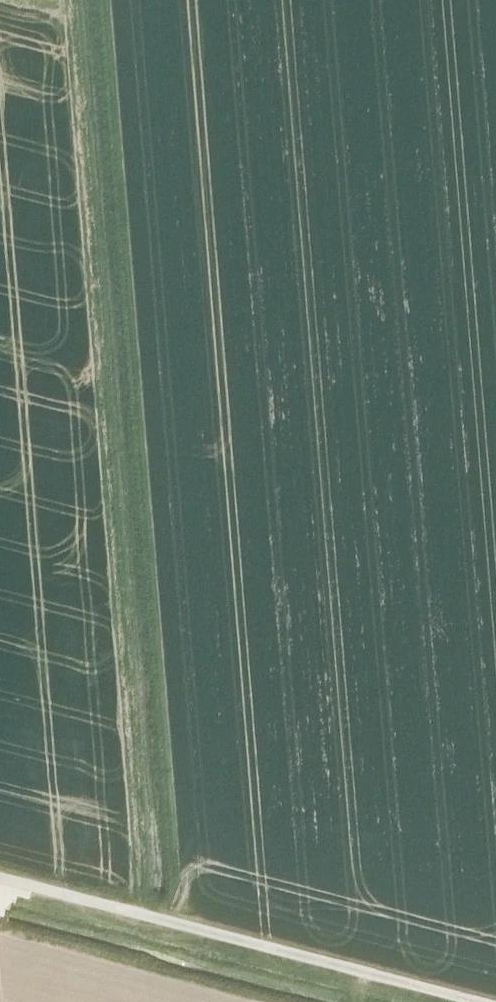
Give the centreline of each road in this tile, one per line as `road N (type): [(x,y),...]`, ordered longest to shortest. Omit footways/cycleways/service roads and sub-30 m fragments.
road 1 (unclassified): [(474,1001),(0,879)]

